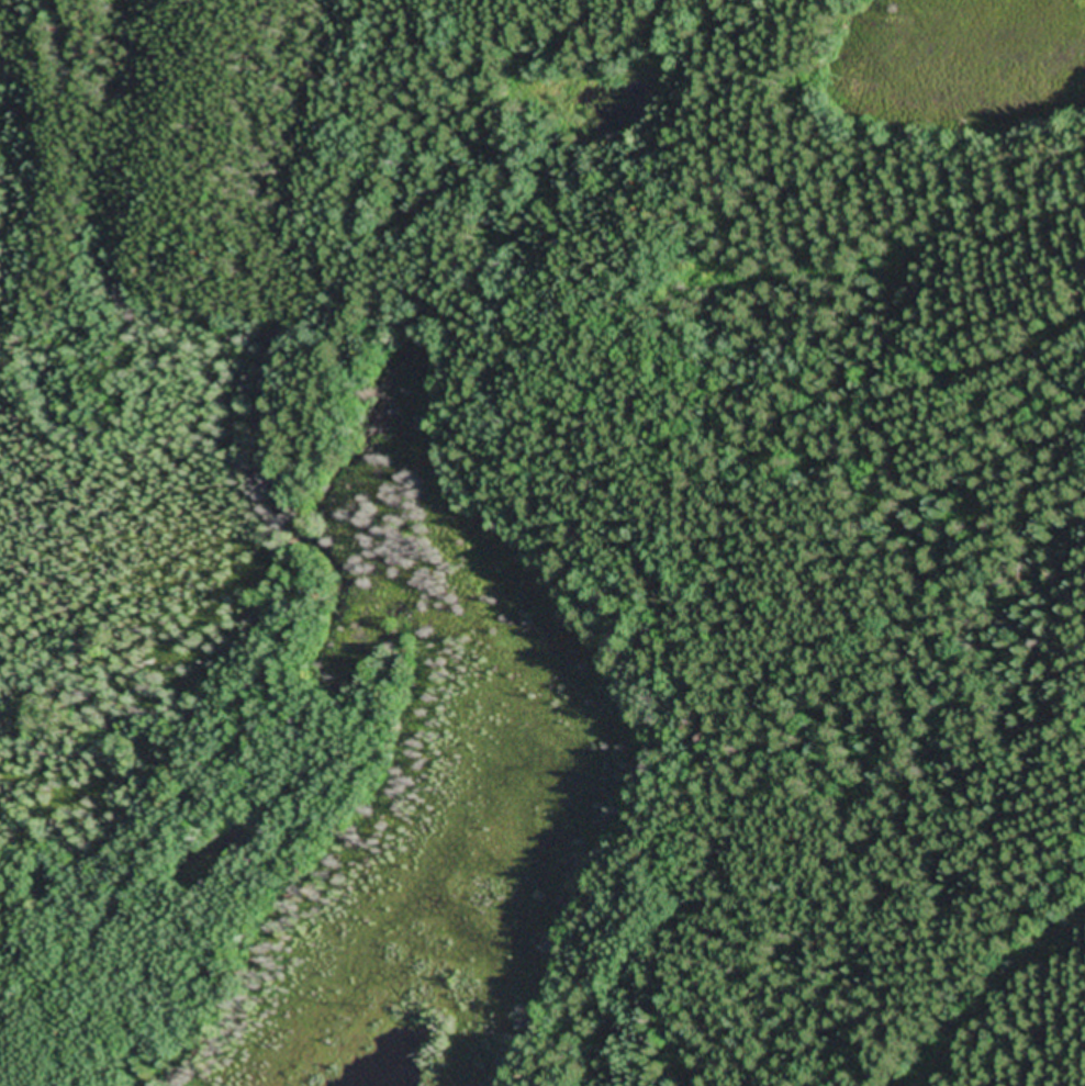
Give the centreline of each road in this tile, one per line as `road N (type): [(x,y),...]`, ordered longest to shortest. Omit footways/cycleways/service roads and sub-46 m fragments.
road 1 (residential): [(850,1085),(929,1003),(1084,885)]

